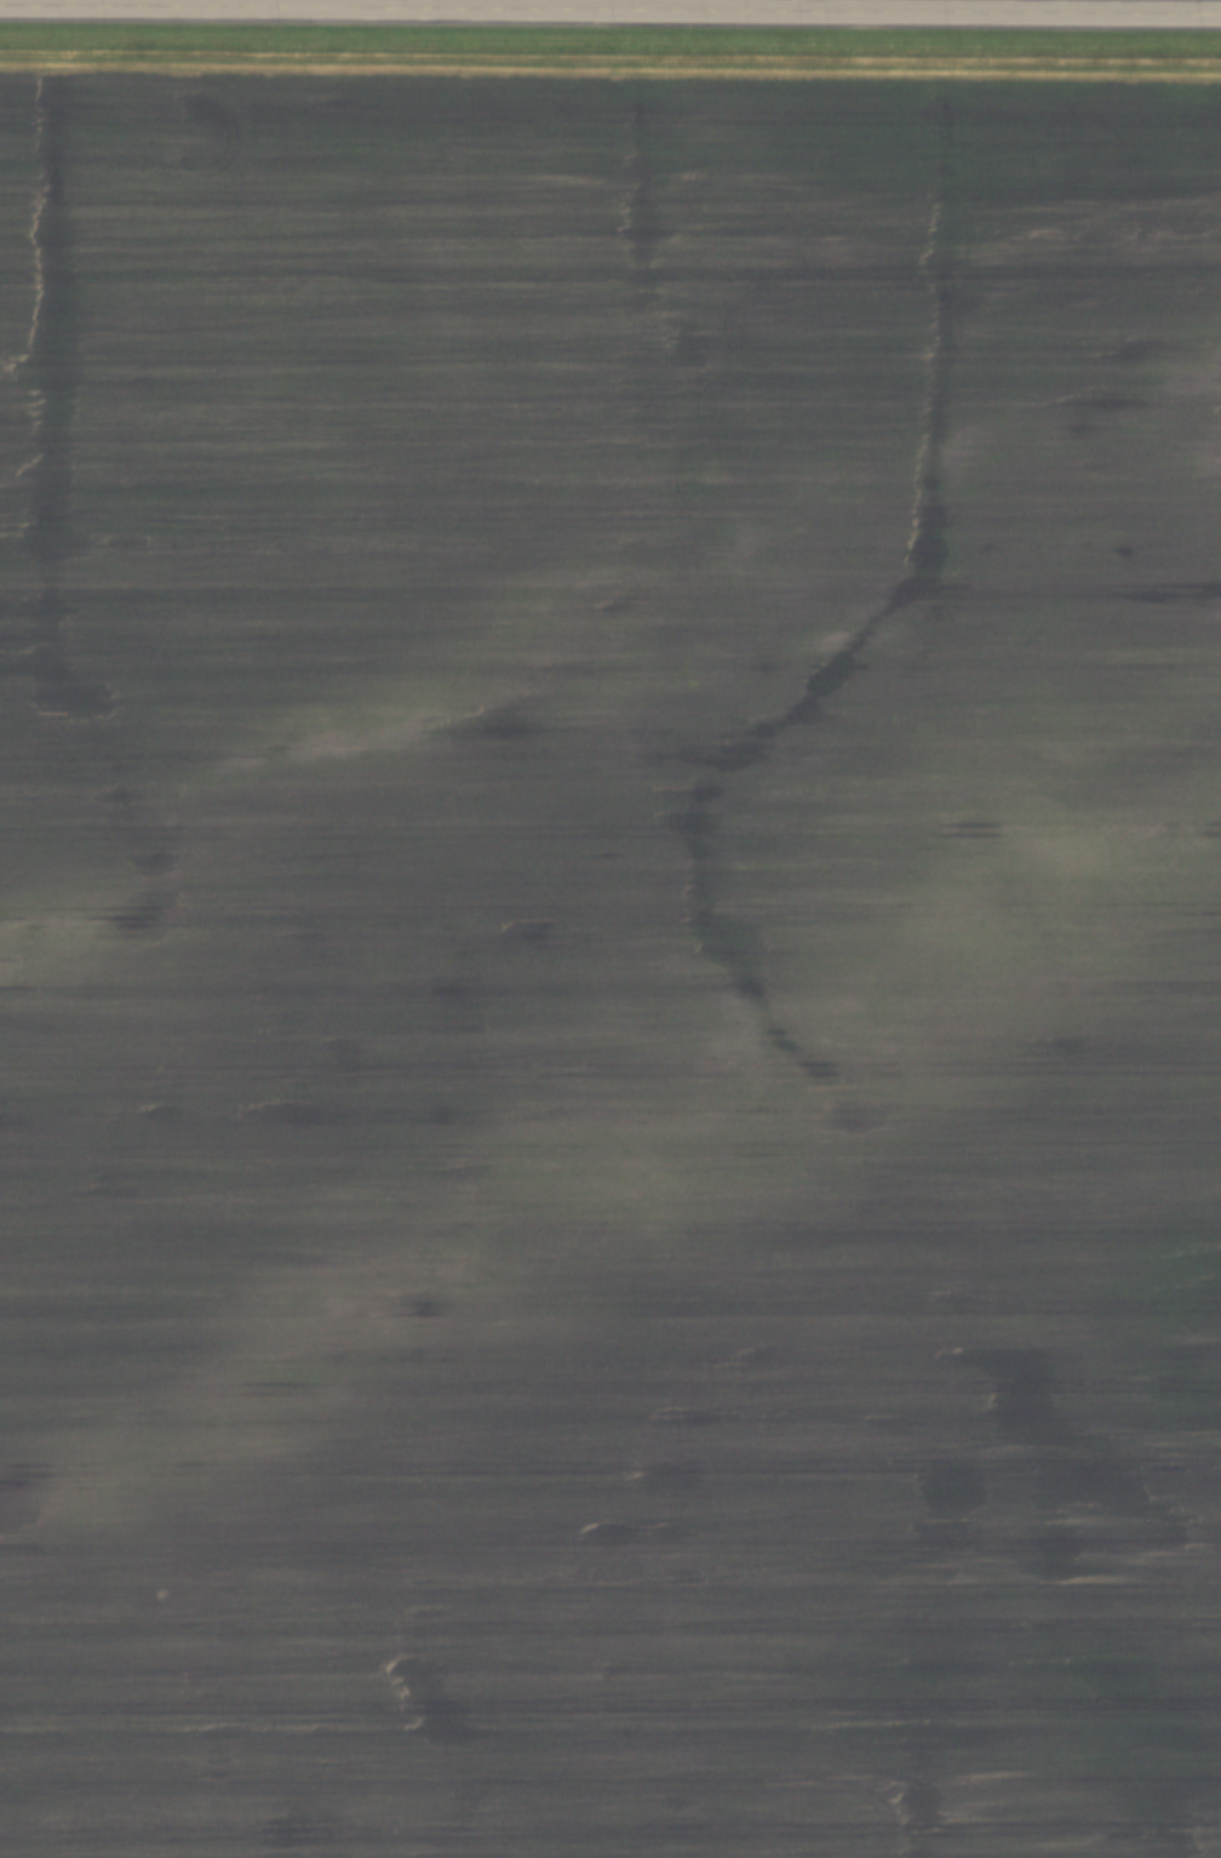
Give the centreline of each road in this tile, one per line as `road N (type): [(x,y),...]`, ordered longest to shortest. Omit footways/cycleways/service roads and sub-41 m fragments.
road 1 (secondary): [(0,5),(1220,15)]

